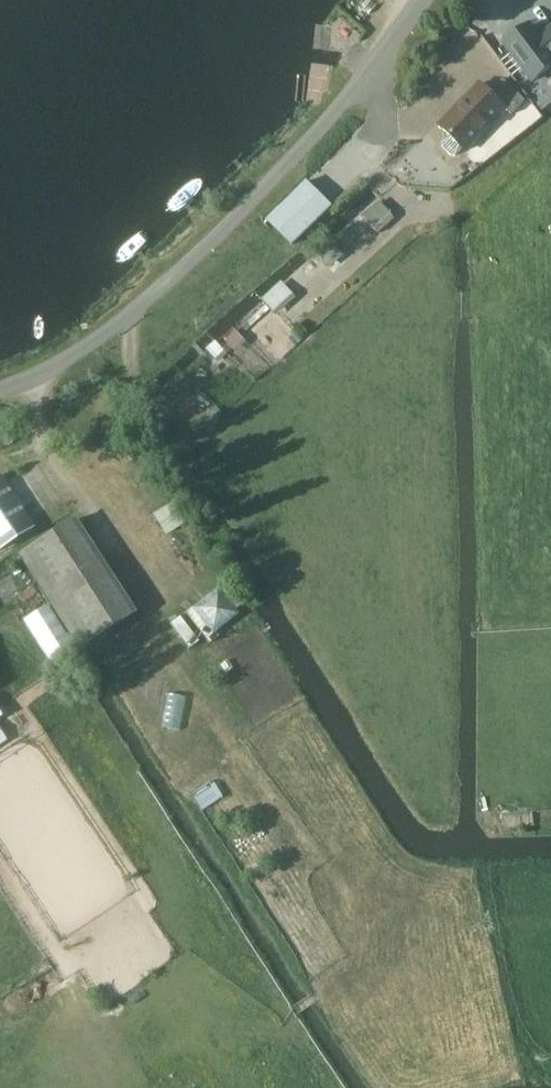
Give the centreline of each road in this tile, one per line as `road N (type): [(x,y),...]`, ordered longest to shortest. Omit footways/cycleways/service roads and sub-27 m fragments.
road 1 (unclassified): [(0,388),(35,377),(90,341),(205,246),(367,71),(420,0)]

